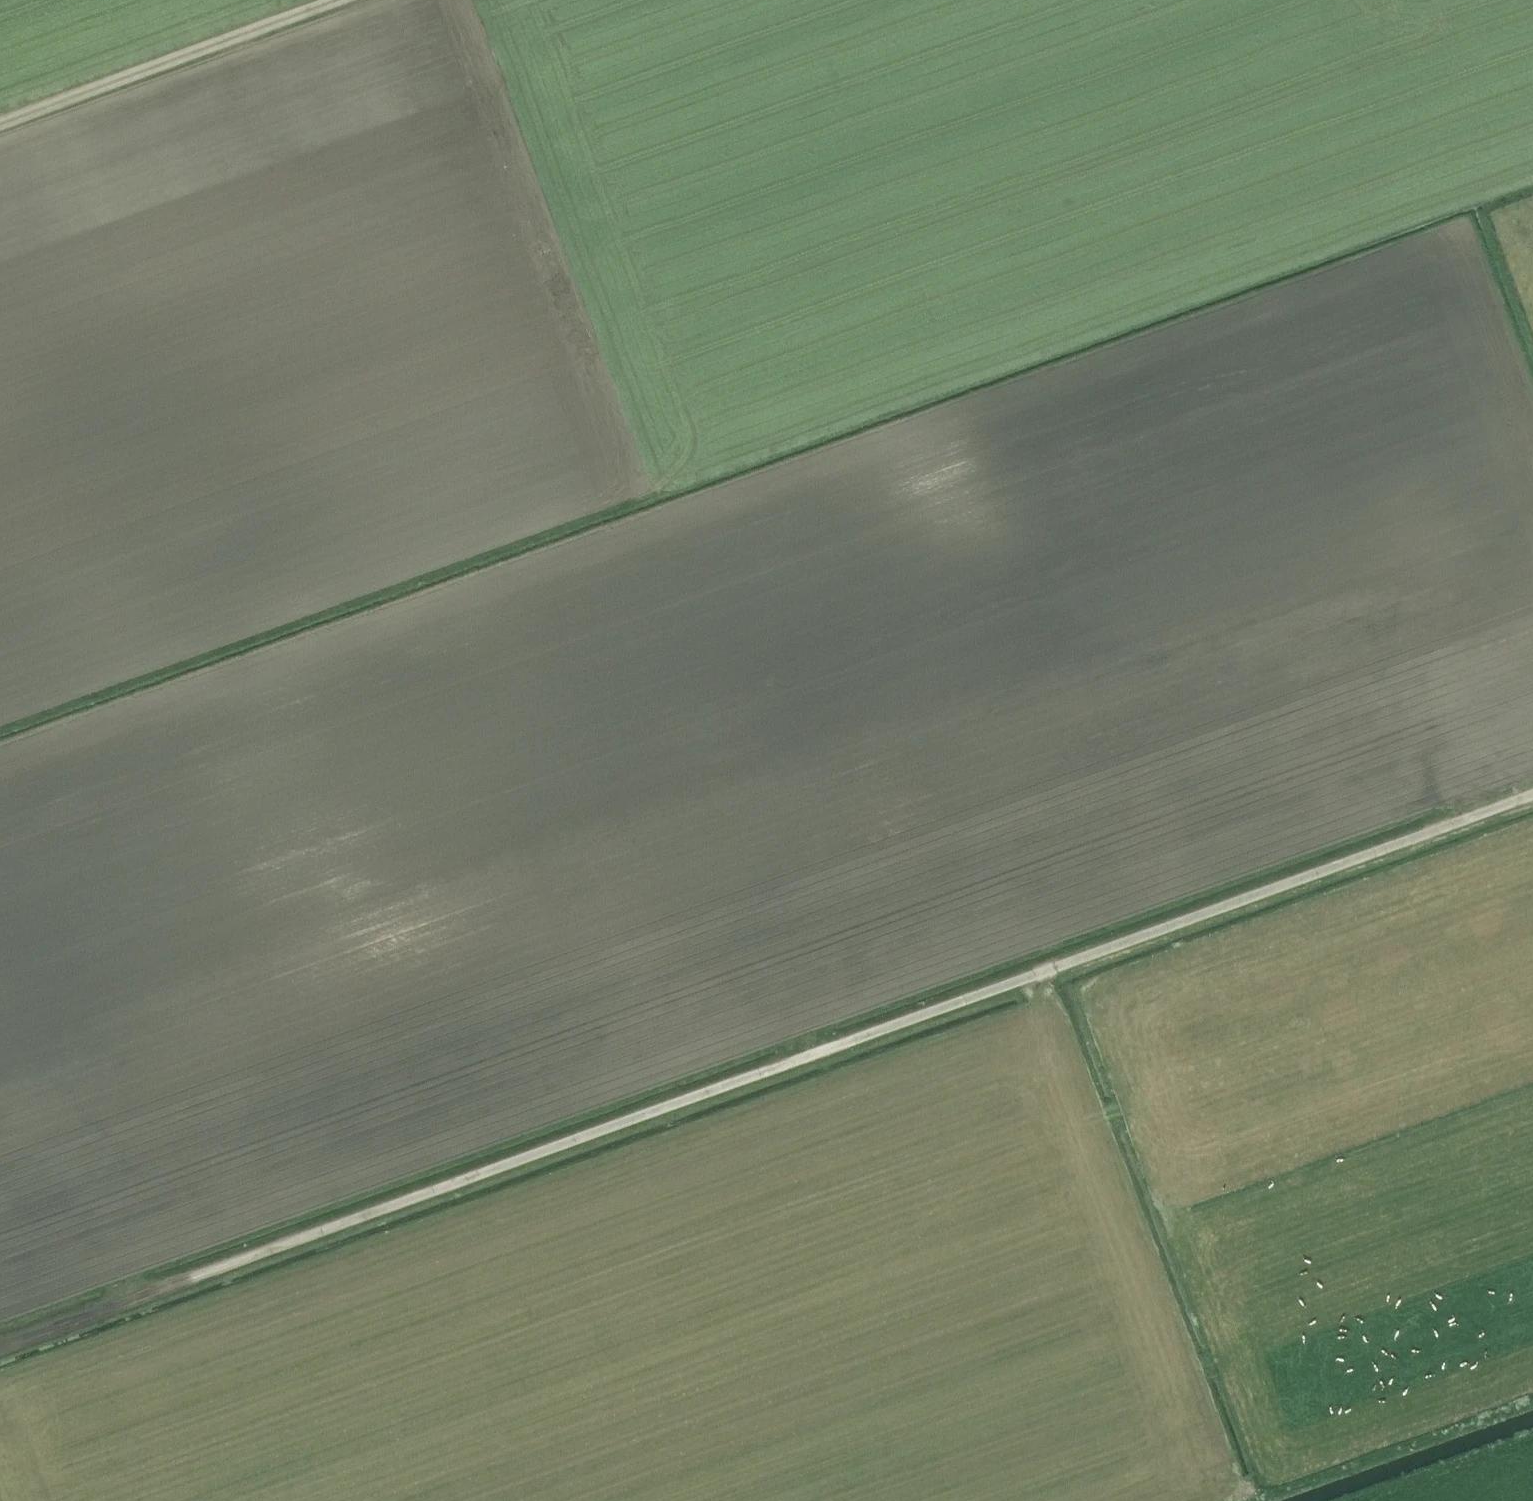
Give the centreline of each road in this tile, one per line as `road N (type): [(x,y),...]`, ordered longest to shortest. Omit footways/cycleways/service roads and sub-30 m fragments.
road 1 (track): [(1532,795),(0,1345)]
road 2 (track): [(339,0),(0,122)]

